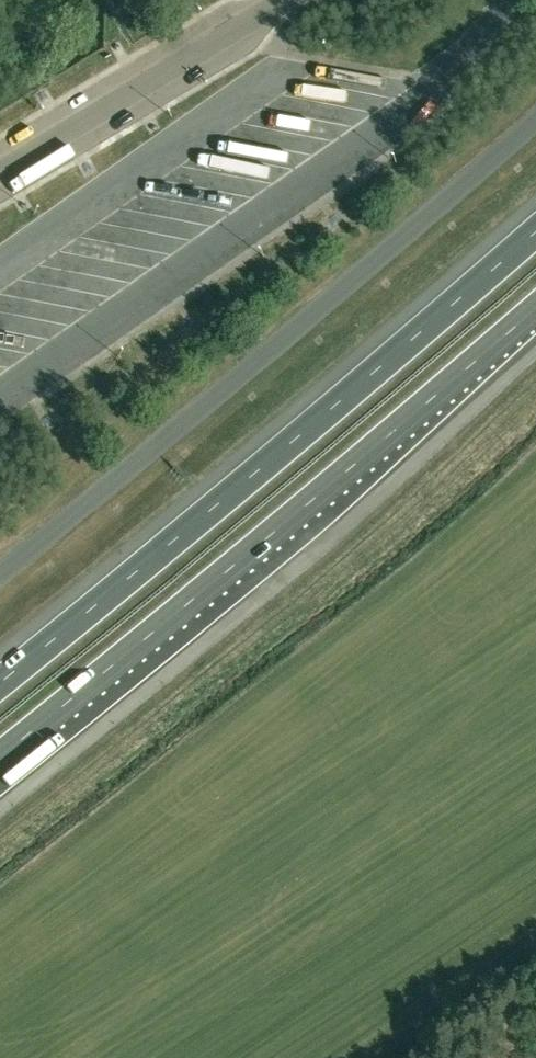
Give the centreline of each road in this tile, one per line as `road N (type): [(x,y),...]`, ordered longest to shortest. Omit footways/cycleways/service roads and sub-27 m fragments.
road 1 (motorway): [(535,233),(0,682)]
road 2 (motorway): [(0,755),(535,310)]

